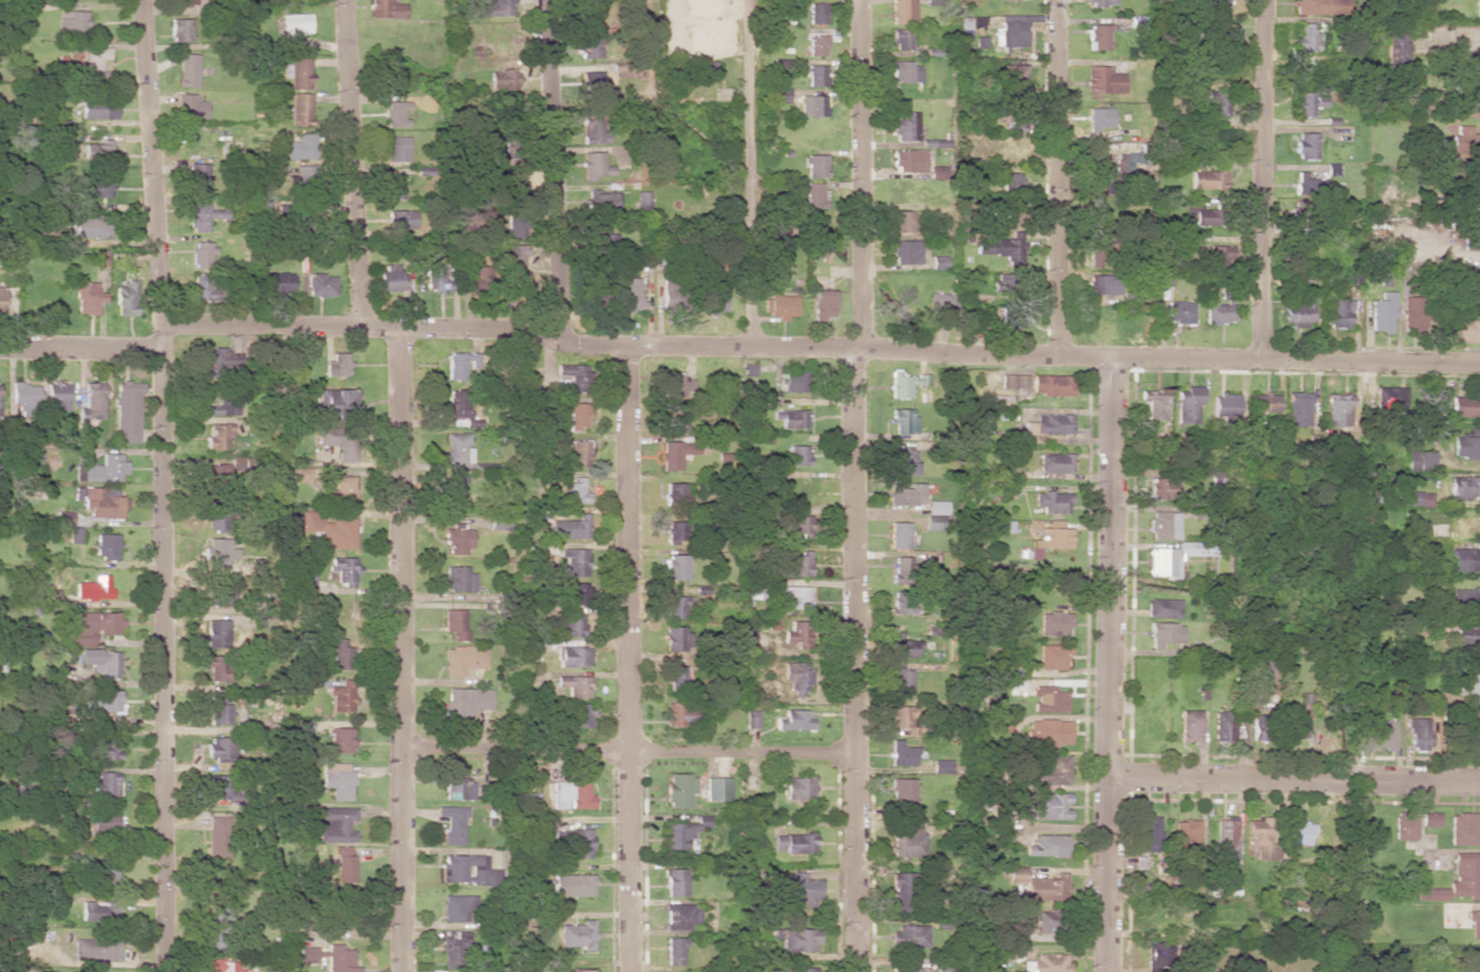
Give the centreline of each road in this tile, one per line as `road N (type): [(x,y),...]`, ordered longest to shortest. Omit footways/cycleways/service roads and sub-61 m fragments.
road 1 (residential): [(1479,365),(753,345),(629,350),(565,334),(163,326)]
road 2 (residential): [(146,0),(163,326),(166,971)]
road 3 (residential): [(858,0),(857,971)]
road 4 (residential): [(400,331),(403,971)]
road 5 (residential): [(629,350),(631,971)]
road 6 (residential): [(1114,355),(1106,971)]
road 7 (residential): [(854,755),(400,751)]
road 8 (residential): [(1479,788),(1107,780)]
road 9 (residential): [(1263,0),(1259,358)]
road 10 (residential): [(1054,0),(1055,353)]
road 11 (residential): [(749,0),(753,345)]
road 12 (residential): [(544,0),(565,334)]
road 13 (residential): [(339,0),(363,324)]
road 14 (residential): [(163,355),(0,352)]

